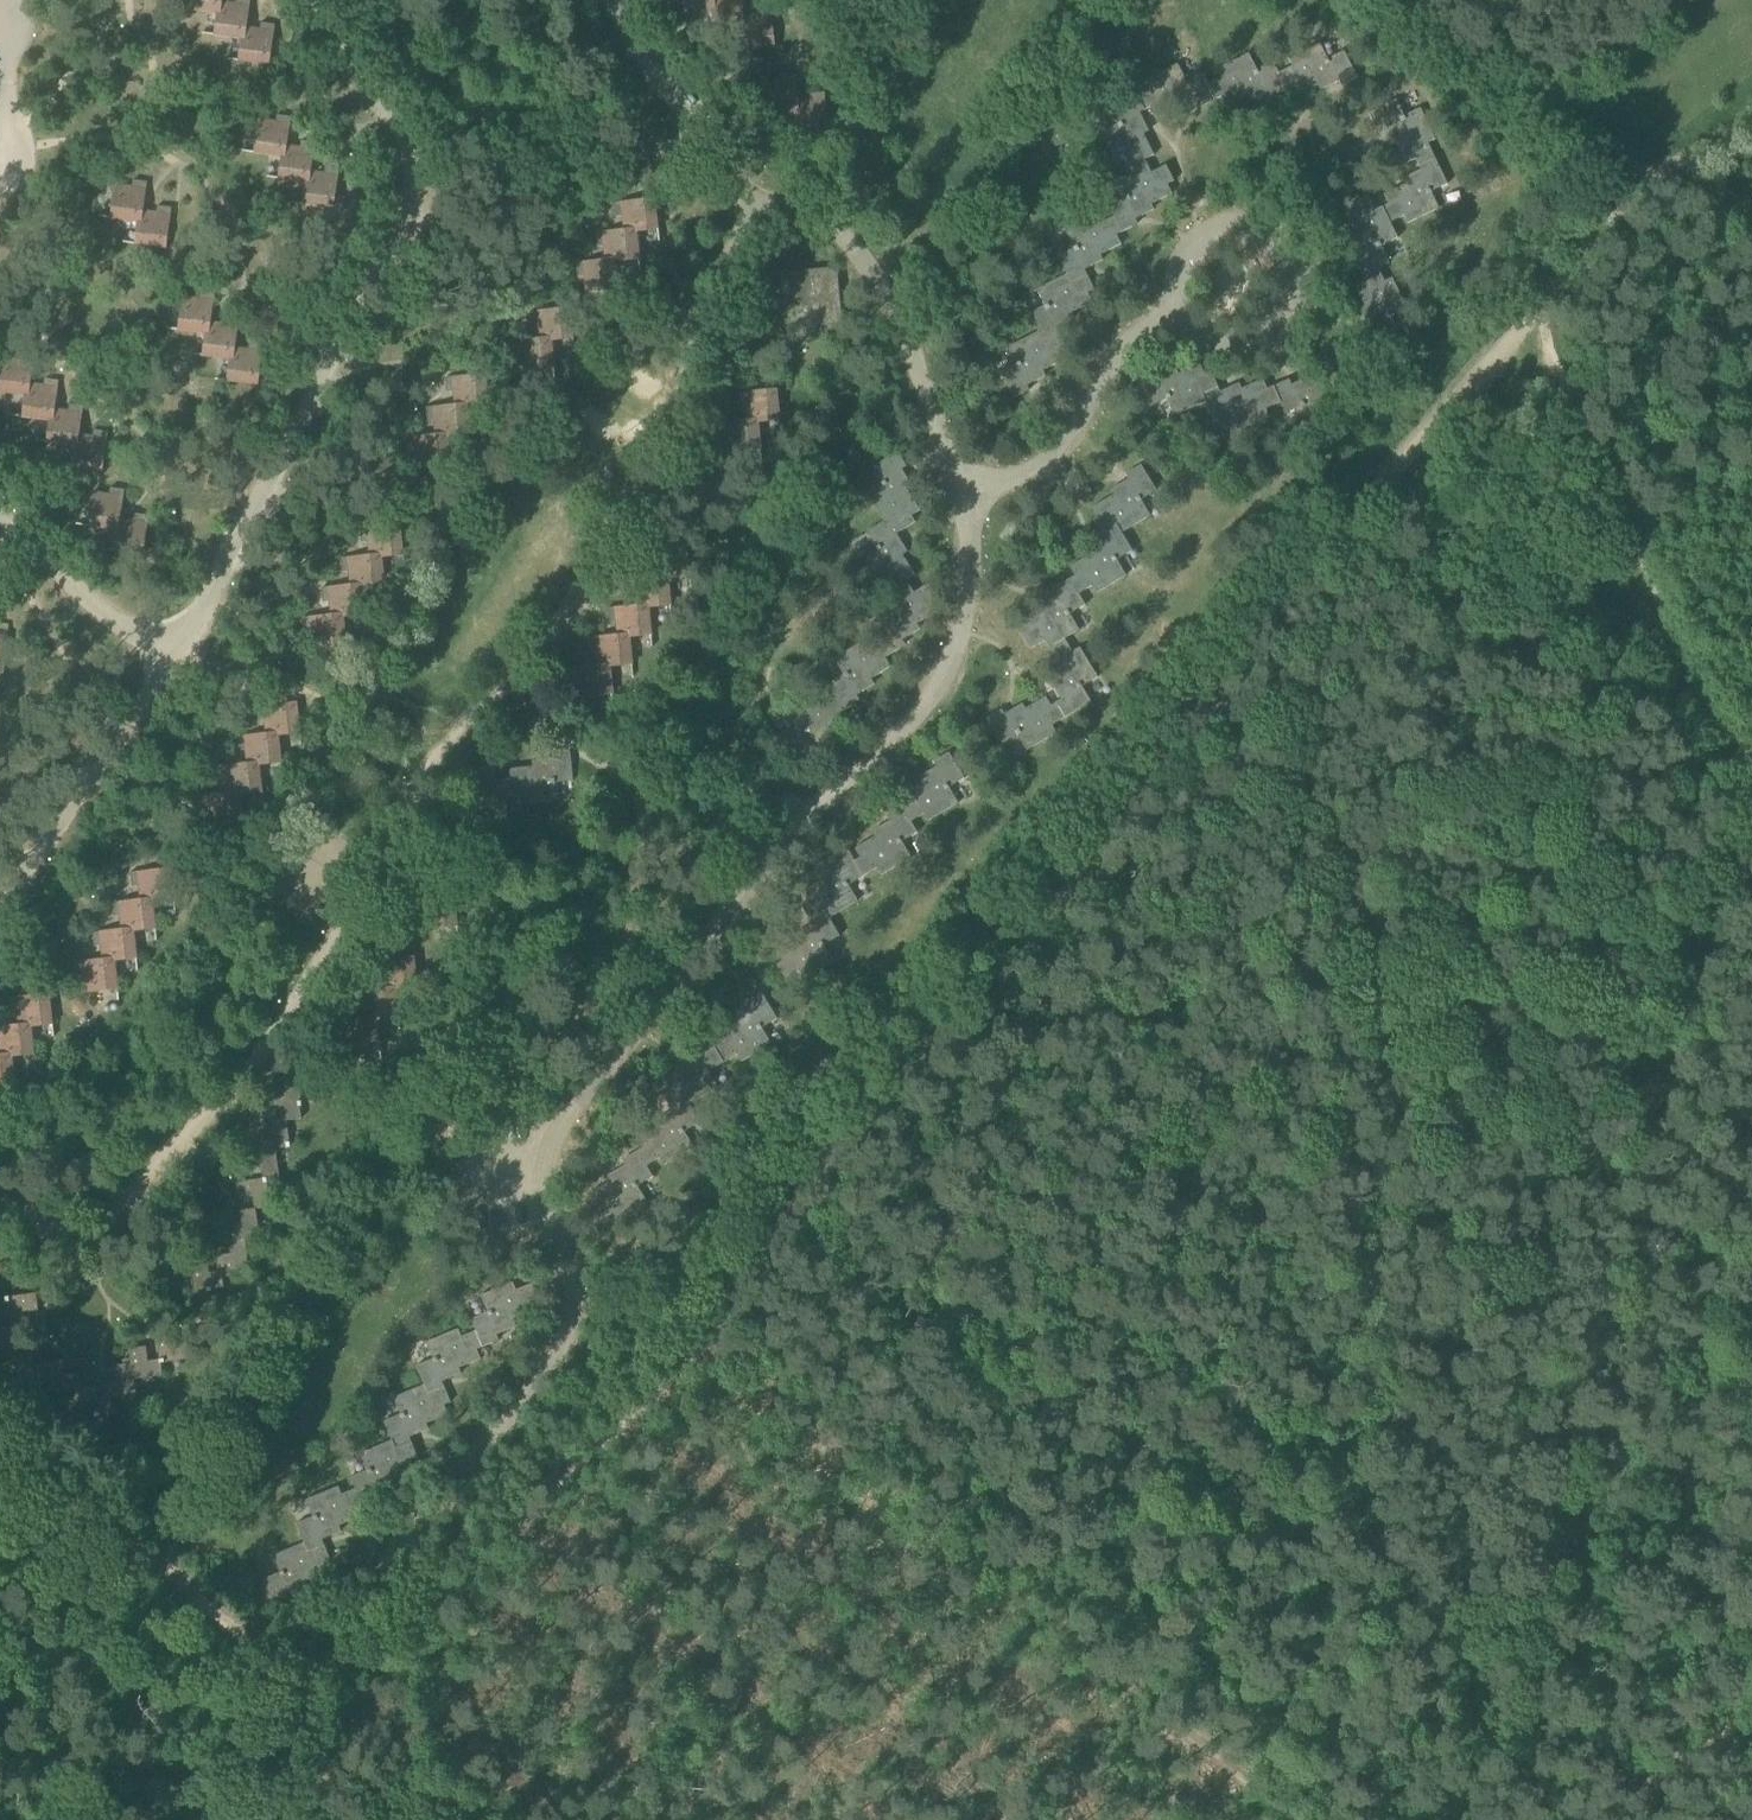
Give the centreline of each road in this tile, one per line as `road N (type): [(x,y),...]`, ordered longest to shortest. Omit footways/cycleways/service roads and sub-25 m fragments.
road 1 (track): [(358,1715),(716,1303),(1537,326)]
road 2 (residential): [(749,200),(709,299),(689,392),(568,622),(509,672),(408,793),(371,879),(273,1043),(105,1220),(73,1235),(32,1226),(0,1199)]
road 3 (residential): [(965,494),(968,572),(946,661),(902,729),(767,858),(532,1165),(576,1318),(399,1549)]
road 4 (track): [(882,1108),(993,1218),(1647,1782)]
road 5 (residential): [(176,659),(218,598),(301,435),(395,239),(410,174),(386,118),(313,0)]
road 6 (track): [(1751,783),(1669,605),(1618,469),(1537,326)]
road 7 (track): [(358,1715),(0,1426)]
road 8 (residential): [(749,200),(806,205),(867,253),(910,328),(965,494)]
road 9 (track): [(1410,0),(1528,110),(1636,163),(1681,175)]
road 10 (residential): [(965,494),(1042,469),(1151,323),(1192,302)]
road 11 (residential): [(0,911),(125,747),(176,659)]
road 12 (residential): [(616,0),(637,48),(749,200)]
road 13 (residential): [(2,524),(117,628),(176,659)]
road 14 (track): [(1537,326),(1603,220),(1637,192),(1681,175)]
road 15 (track): [(1751,1704),(1599,1819)]
road 16 (track): [(492,1819),(358,1715)]
road 17 (residential): [(1192,302),(1228,331),(1259,329),(1290,293),(1286,258)]
road 18 (residential): [(1286,258),(1261,233),(1243,229),(1210,238),(1189,267),(1192,302)]
road 19 (track): [(283,1819),(358,1715)]

